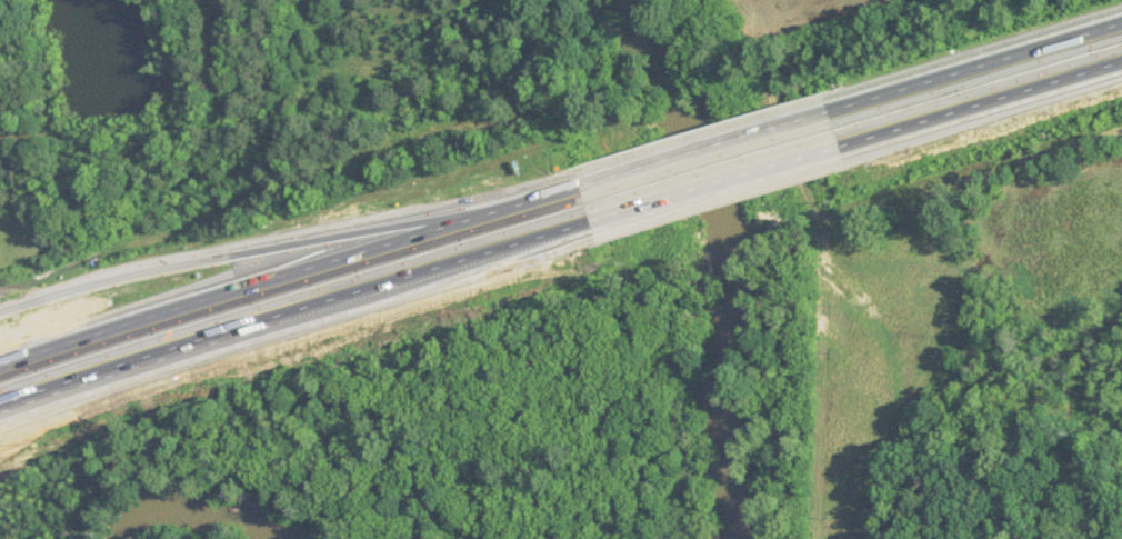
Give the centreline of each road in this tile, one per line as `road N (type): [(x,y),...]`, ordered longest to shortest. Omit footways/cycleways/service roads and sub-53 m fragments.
road 1 (motorway): [(0,402),(587,237)]
road 2 (motorway): [(577,200),(0,360)]
road 3 (motorway): [(577,200),(241,254),(0,305)]
road 4 (motorway): [(0,442),(93,387),(392,287)]
road 5 (motorway): [(1121,33),(827,124)]
road 6 (motorway): [(841,159),(1121,66)]
road 7 (motorway): [(587,237),(841,159)]
road 8 (motorway): [(827,124),(577,200)]

